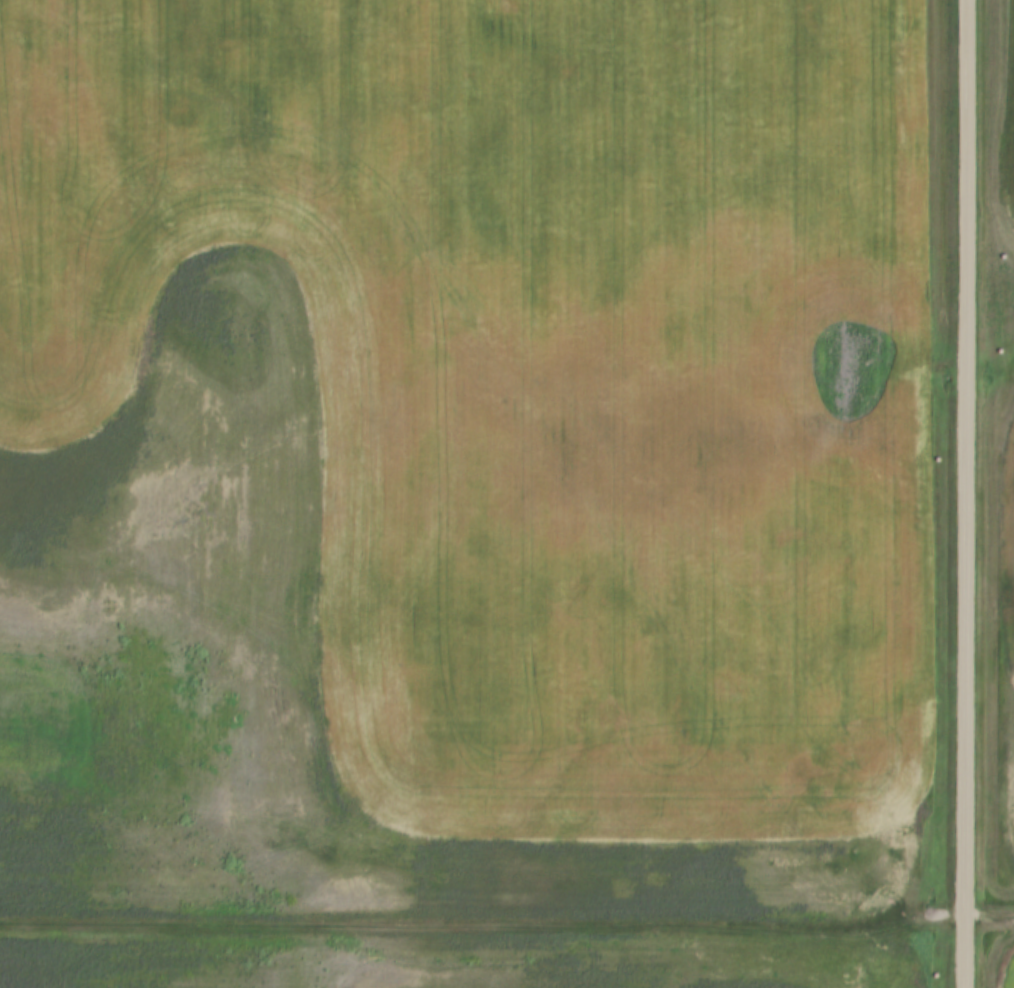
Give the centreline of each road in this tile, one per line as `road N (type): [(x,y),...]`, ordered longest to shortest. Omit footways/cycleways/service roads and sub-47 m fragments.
road 1 (track): [(1013,913),(963,909),(791,926),(0,918)]
road 2 (tertiary): [(962,987),(963,0)]

